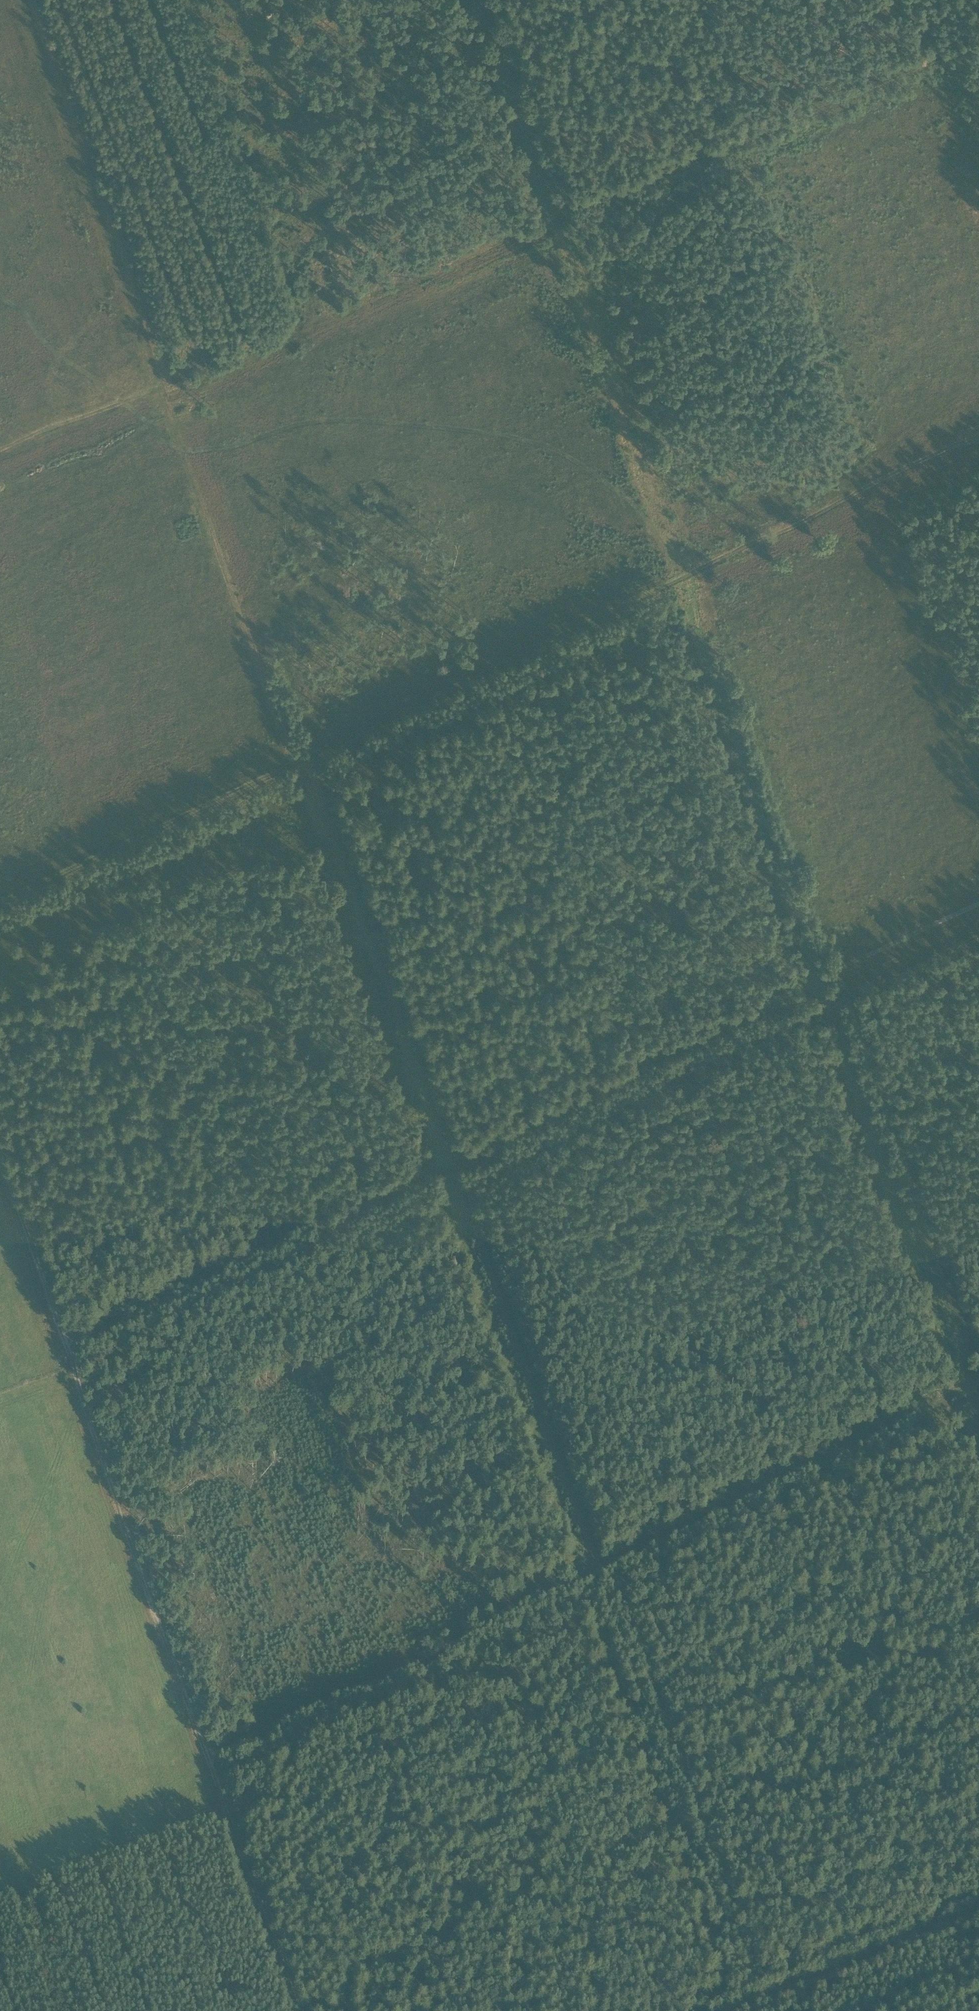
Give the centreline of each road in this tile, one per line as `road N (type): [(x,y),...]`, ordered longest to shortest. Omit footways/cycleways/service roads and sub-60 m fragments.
road 1 (track): [(978,439),(0,912)]
road 2 (track): [(298,2010),(0,1166)]
road 3 (track): [(978,1386),(208,1757)]
road 4 (track): [(978,1889),(686,2010)]
road 5 (track): [(752,2010),(978,1912)]
road 6 (track): [(0,1893),(220,1810)]

